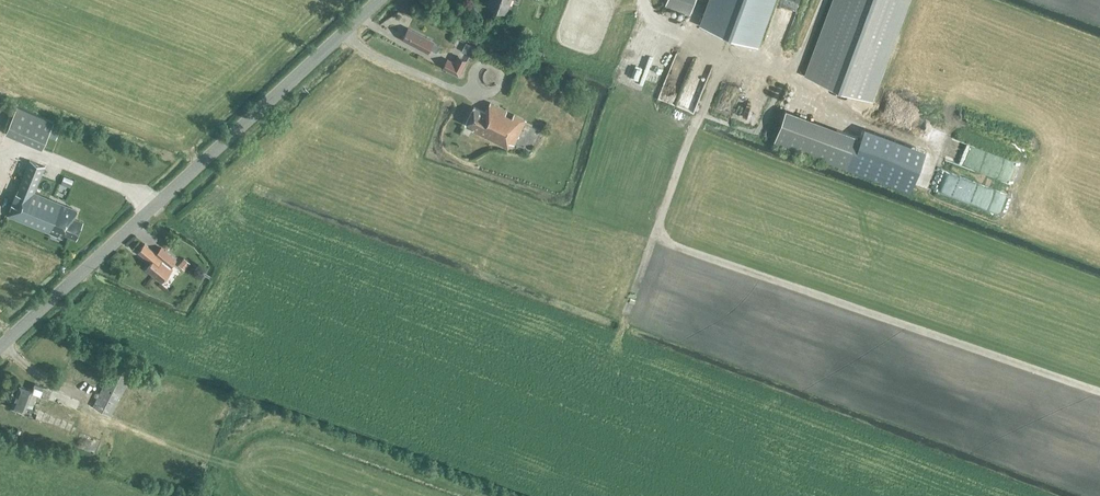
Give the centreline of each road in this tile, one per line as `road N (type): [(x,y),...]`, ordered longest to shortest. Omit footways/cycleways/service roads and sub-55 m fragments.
road 1 (tertiary): [(0,349),(380,0)]

